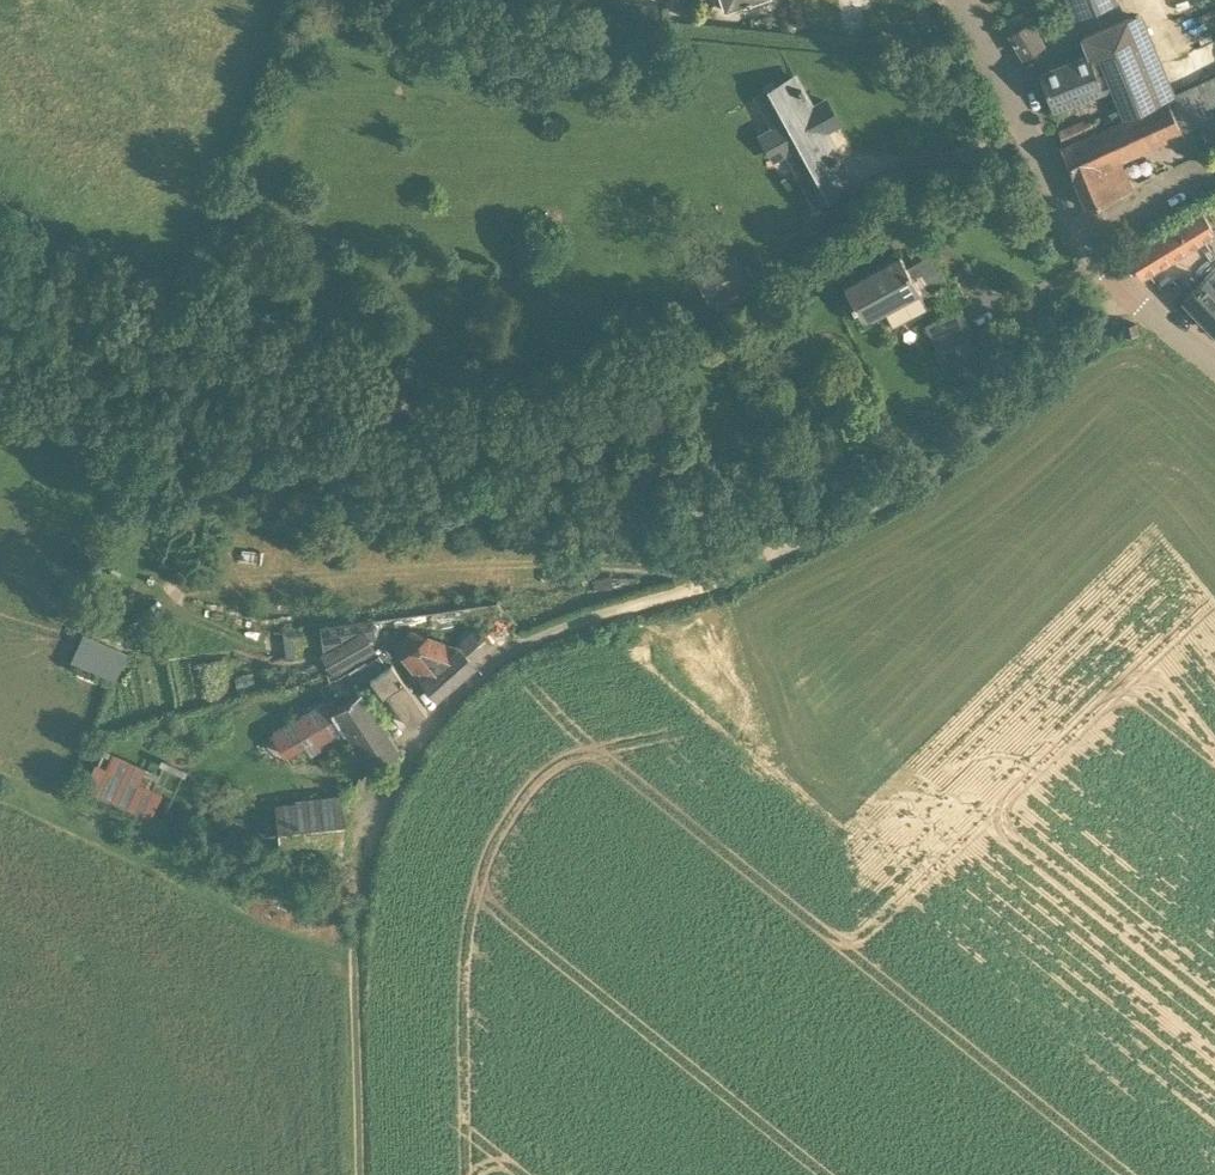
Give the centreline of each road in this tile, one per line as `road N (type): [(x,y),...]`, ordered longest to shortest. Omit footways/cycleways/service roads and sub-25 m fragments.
road 1 (unclassified): [(1129,294),(960,451),(895,494),(753,564),(515,648),(449,699),(400,772),(363,873),(352,947)]
road 2 (track): [(792,545),(386,399),(113,279),(0,206)]
road 3 (track): [(156,570),(655,567),(702,584)]
road 4 (unclassified): [(1129,294),(1061,202),(956,0)]
road 5 (track): [(352,947),(355,1174)]

